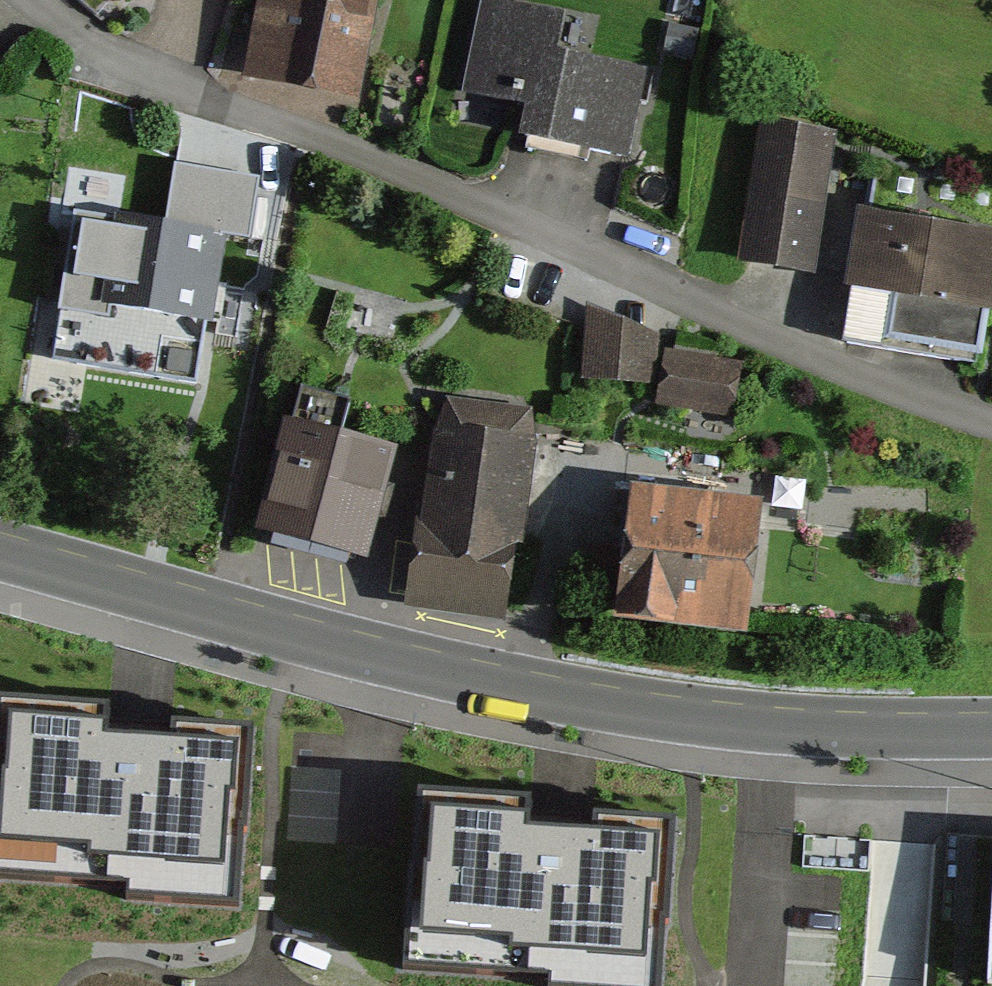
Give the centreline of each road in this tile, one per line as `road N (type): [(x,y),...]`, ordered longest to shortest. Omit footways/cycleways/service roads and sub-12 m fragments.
road 1 (residential): [(44,0),(117,57),(198,101),(328,137),(881,378),(991,415)]
road 2 (secondary): [(0,553),(430,669),(613,706),(791,727),(991,730)]

